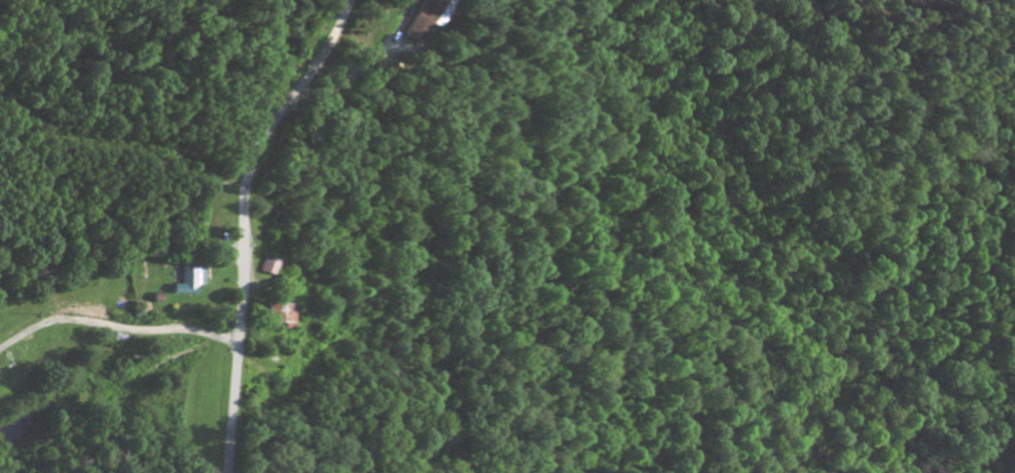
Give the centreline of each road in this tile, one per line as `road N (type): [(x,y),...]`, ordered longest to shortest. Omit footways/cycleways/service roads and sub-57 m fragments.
road 1 (residential): [(224,472),(247,174),(354,0)]

